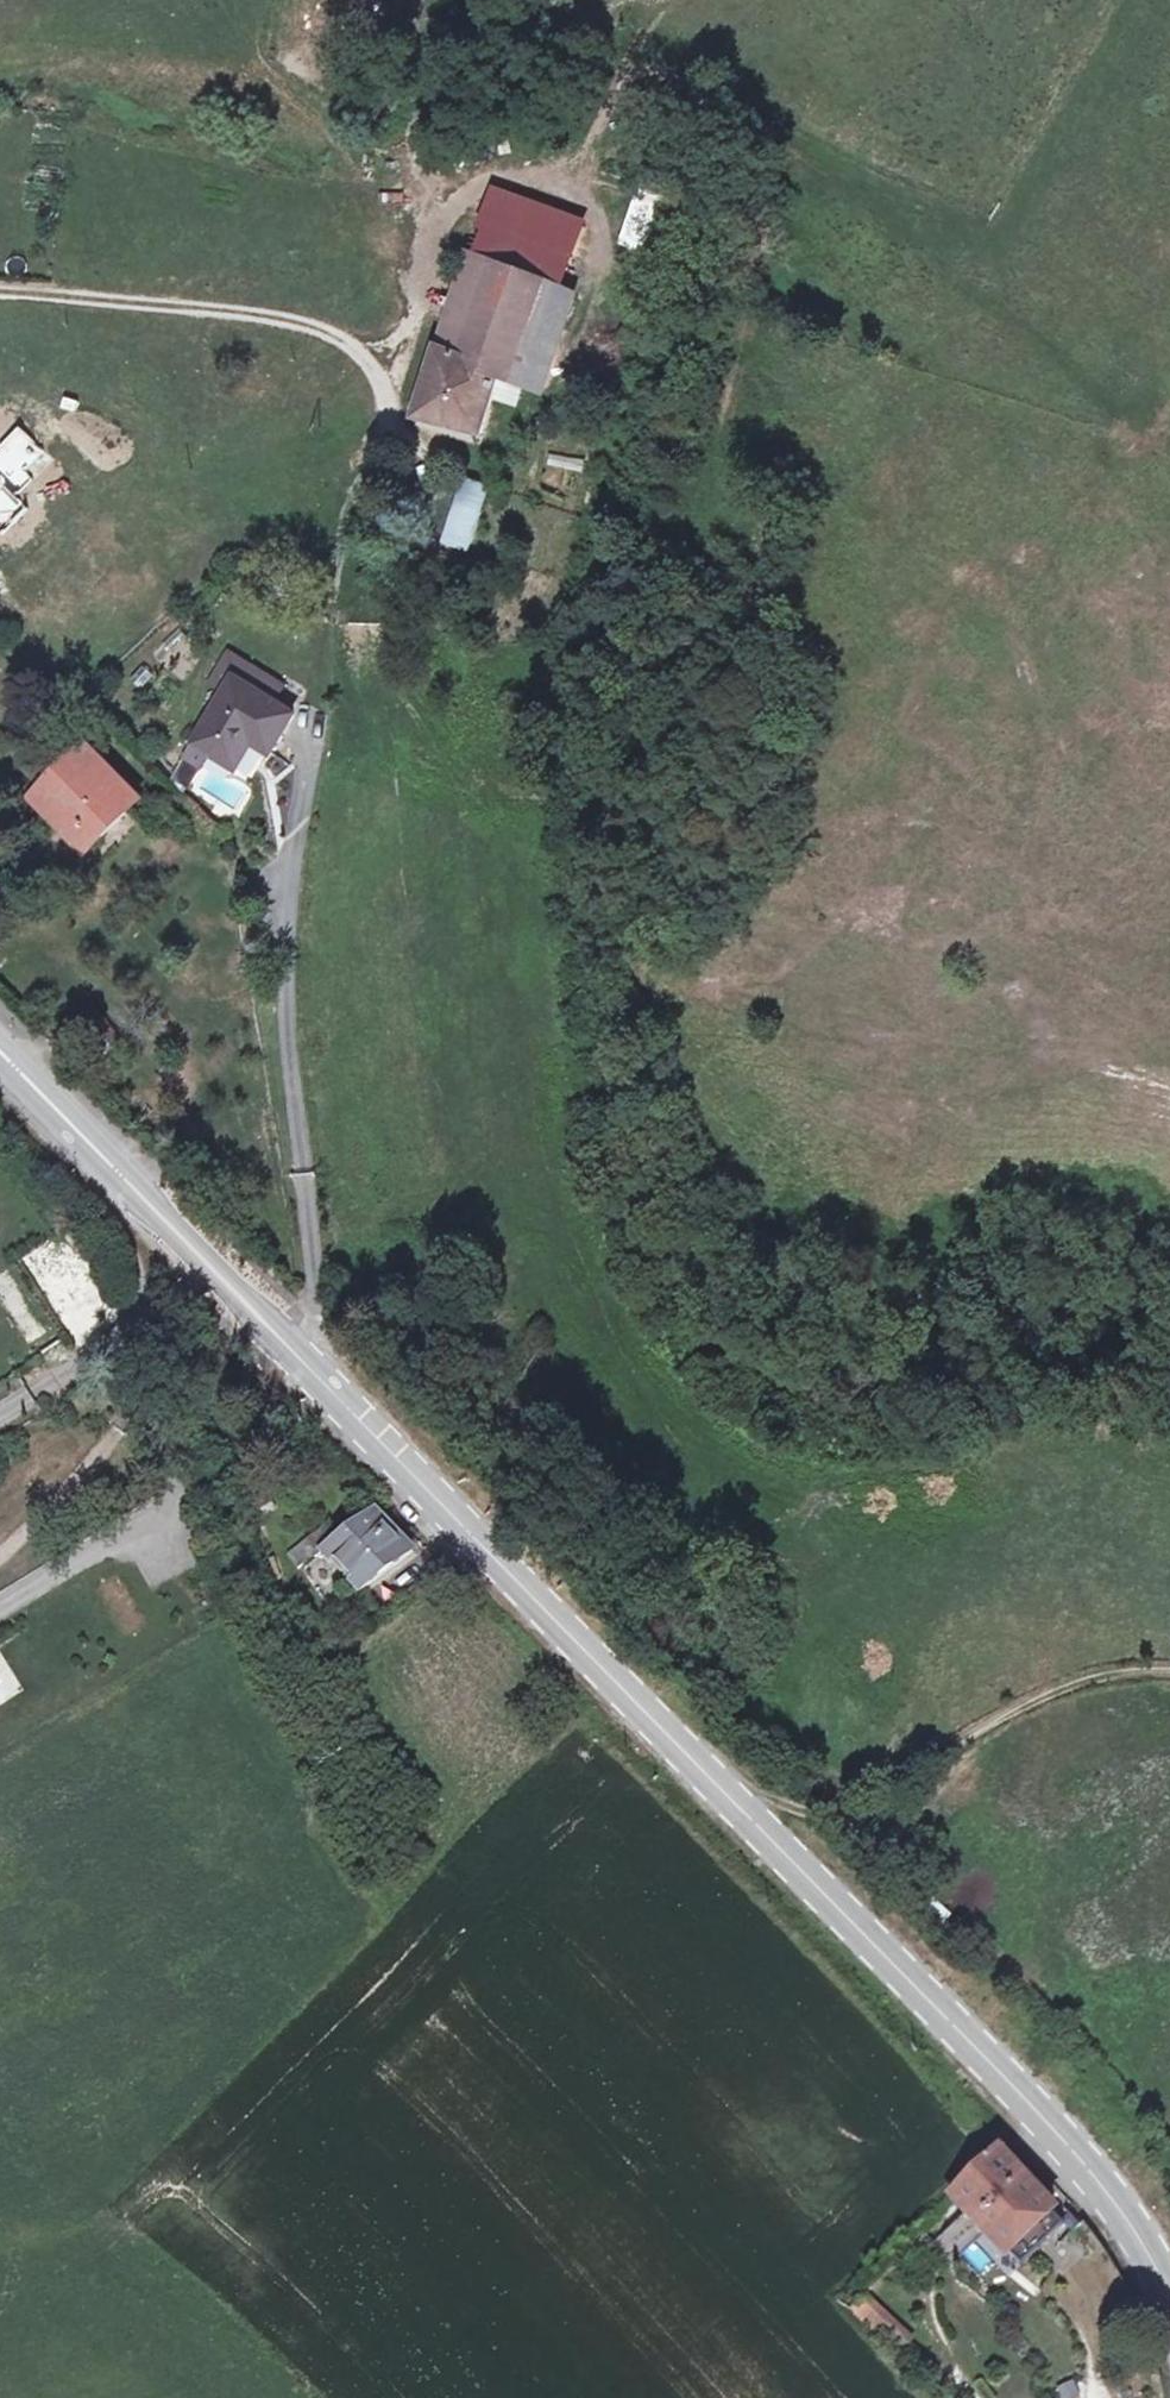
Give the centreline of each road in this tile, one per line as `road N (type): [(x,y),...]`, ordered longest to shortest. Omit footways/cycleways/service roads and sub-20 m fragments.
road 1 (secondary): [(0,1052),(1079,2159),(1157,2261),(1169,2291)]

